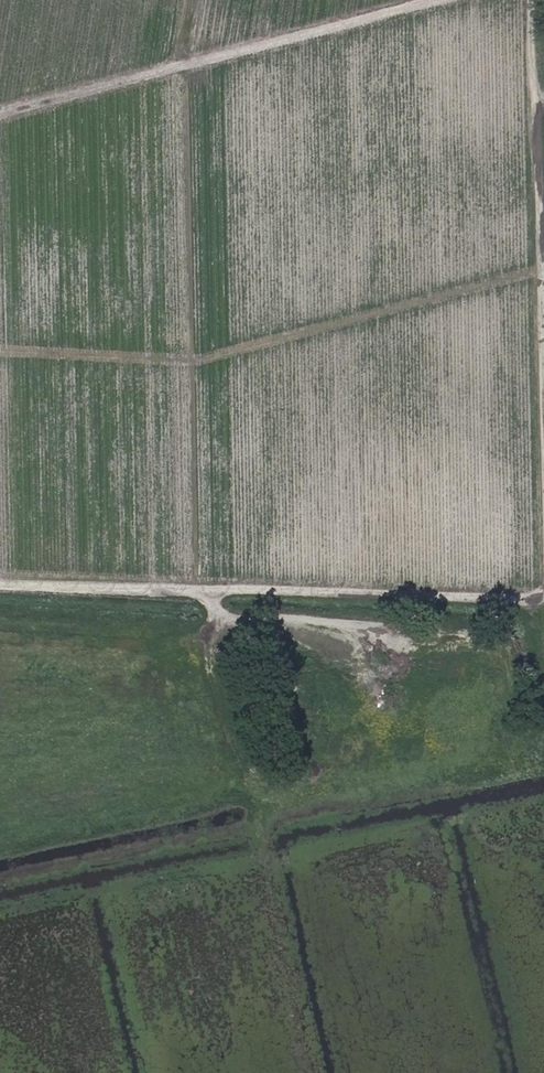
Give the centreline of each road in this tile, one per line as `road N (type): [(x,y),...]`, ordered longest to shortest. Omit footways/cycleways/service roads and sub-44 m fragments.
road 1 (track): [(543,593),(0,572)]
road 2 (track): [(537,0),(543,467)]
road 3 (track): [(434,0),(0,119)]

